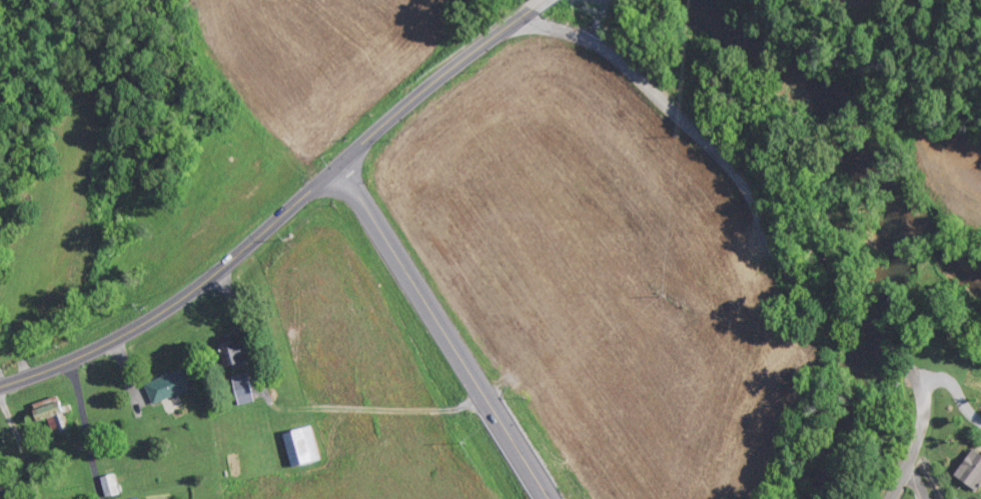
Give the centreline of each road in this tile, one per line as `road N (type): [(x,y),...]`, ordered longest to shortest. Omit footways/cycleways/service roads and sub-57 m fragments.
road 1 (secondary): [(550,0),(425,92),(161,316),(93,354),(0,387)]
road 2 (residential): [(929,386),(794,280),(733,173),(622,65),(578,37),(510,28)]
road 3 (tertiary): [(337,169),(550,498)]
road 4 (residential): [(891,498),(918,443),(929,386)]

